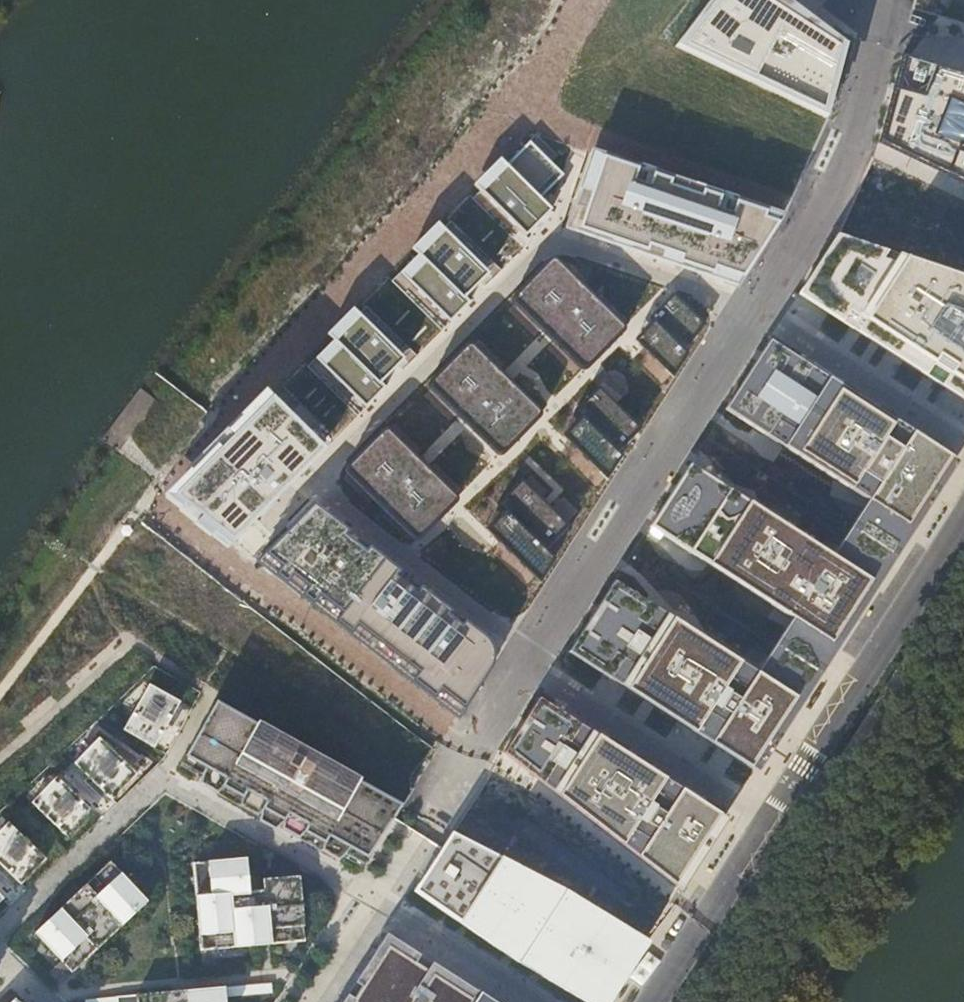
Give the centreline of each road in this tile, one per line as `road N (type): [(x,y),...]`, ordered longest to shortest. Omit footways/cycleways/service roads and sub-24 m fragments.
road 1 (residential): [(963,445),(753,310),(552,237),(311,487)]
road 2 (residential): [(311,487),(524,661),(774,813)]
road 3 (tertiary): [(963,515),(774,813)]
road 4 (tertiary): [(774,813),(653,1001)]

